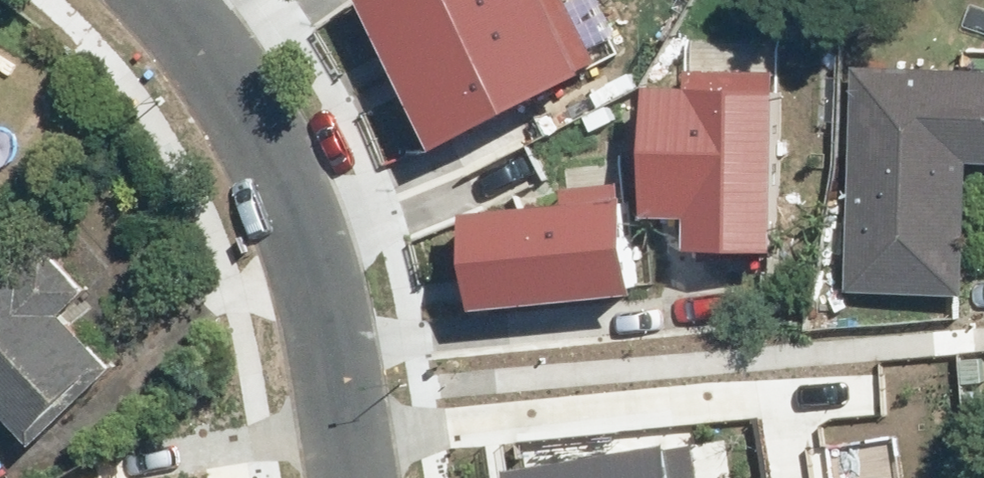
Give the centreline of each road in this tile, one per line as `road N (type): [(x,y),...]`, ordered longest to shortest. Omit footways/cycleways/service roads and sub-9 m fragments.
road 1 (residential): [(180,0),(252,89),(308,194),(367,477)]

